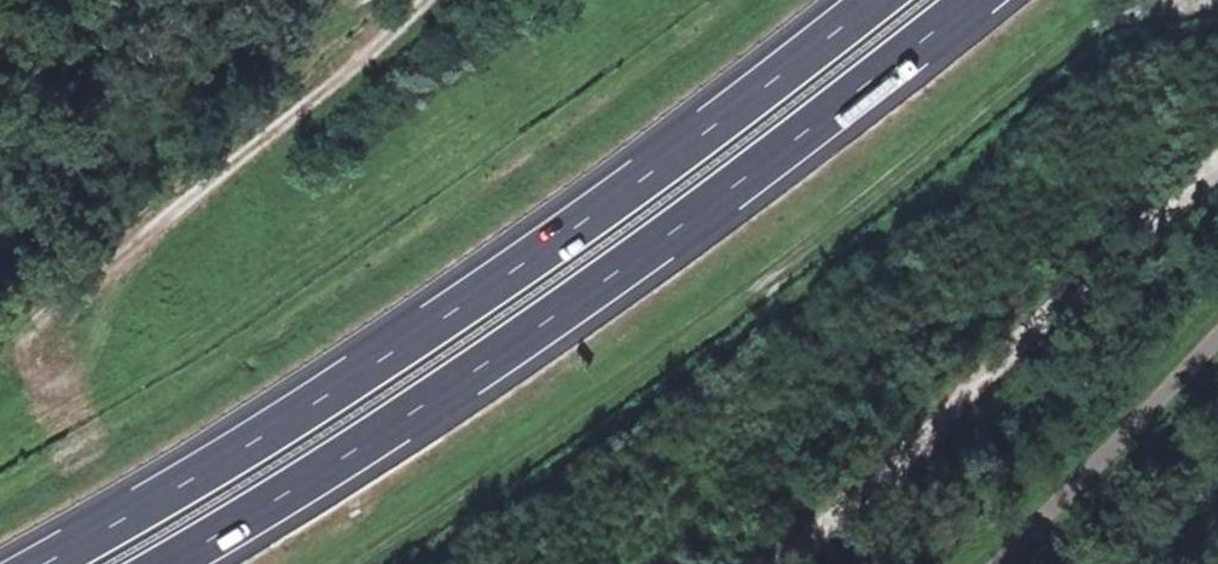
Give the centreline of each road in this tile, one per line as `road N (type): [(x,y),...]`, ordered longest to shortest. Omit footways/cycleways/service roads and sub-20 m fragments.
road 1 (motorway): [(872,0),(625,190),(381,358),(40,563)]
road 2 (motorway): [(171,563),(409,418),(657,245),(976,0)]
road 3 (unclassified): [(1217,151),(1158,198),(777,563)]

